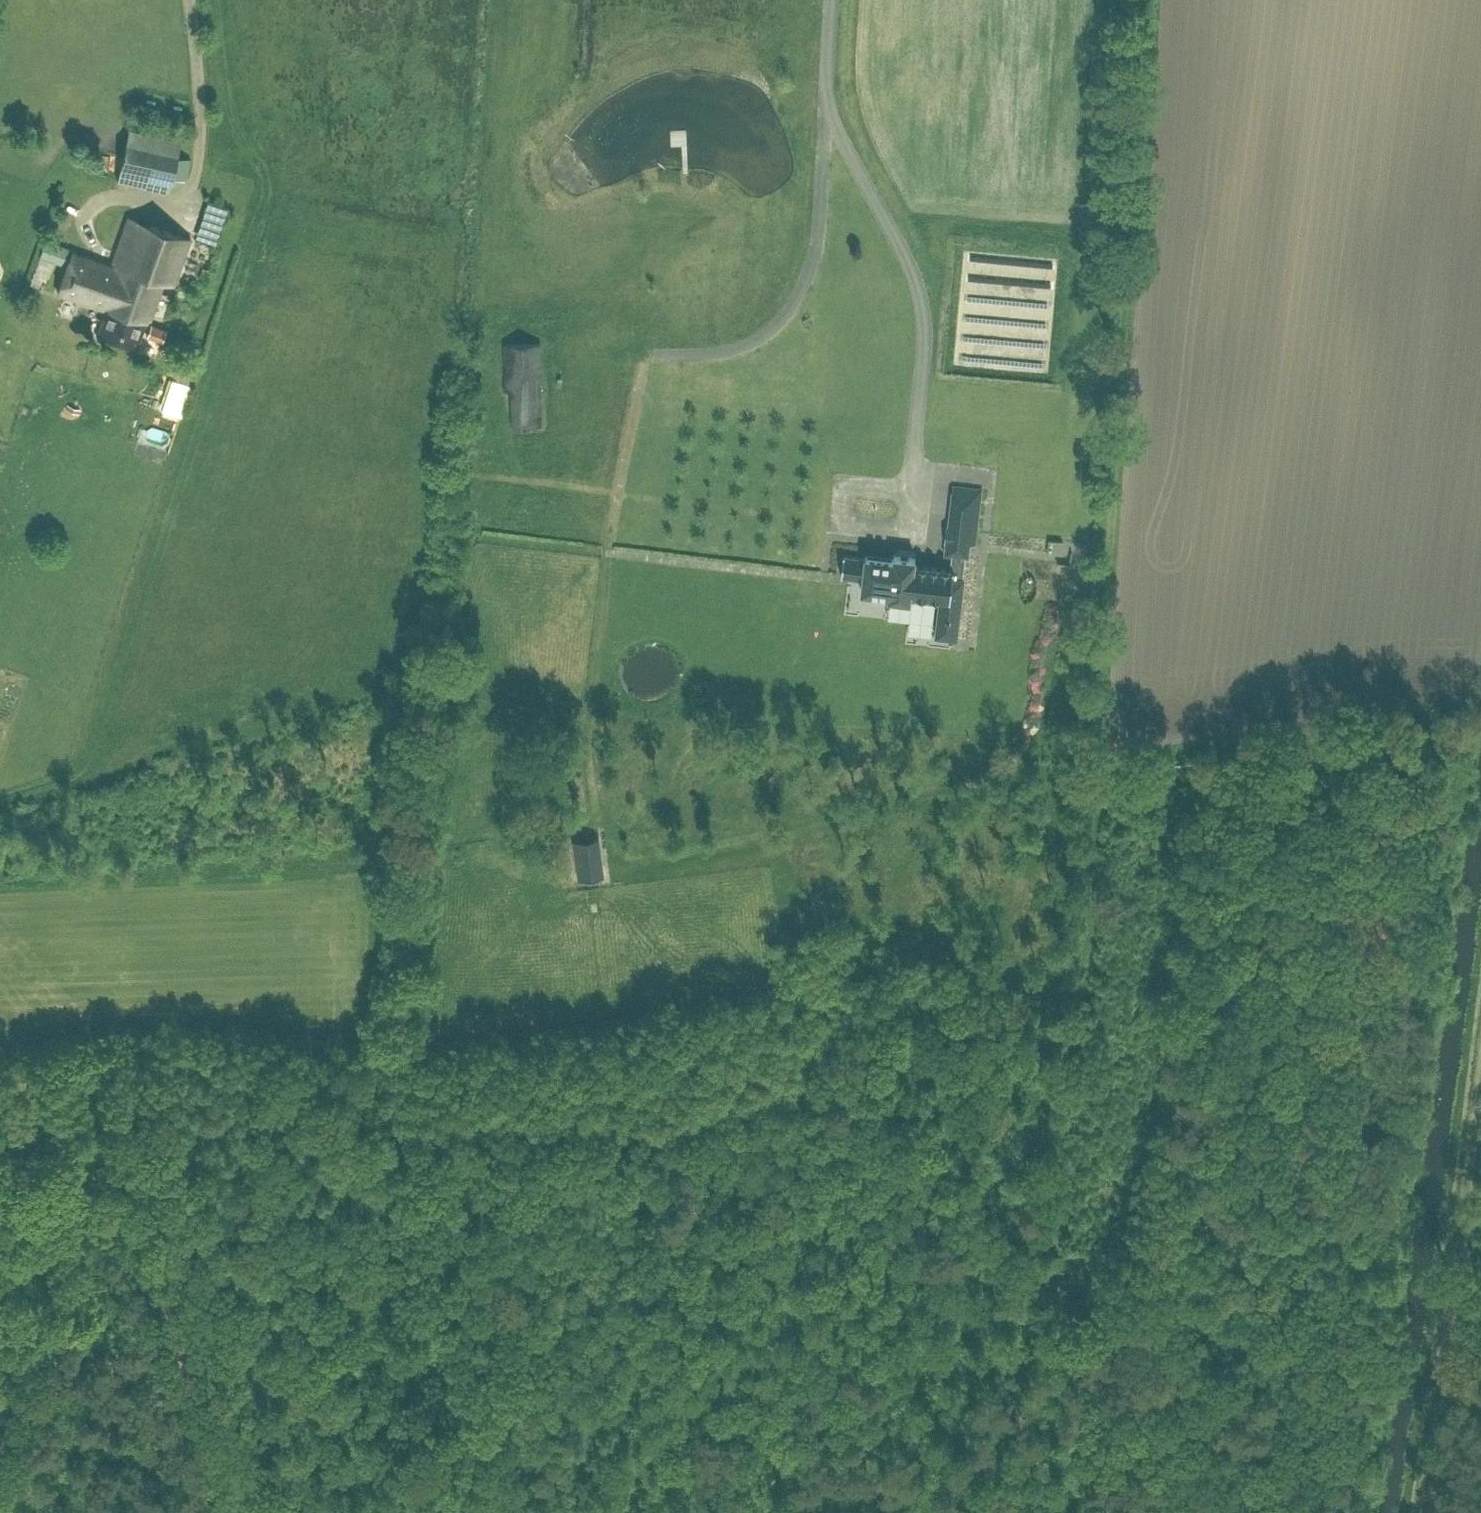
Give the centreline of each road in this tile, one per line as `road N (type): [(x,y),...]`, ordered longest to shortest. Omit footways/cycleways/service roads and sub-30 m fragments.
road 1 (track): [(1145,0),(1096,809),(1079,957),(1038,1124),(1078,1365),(1090,1512)]
road 2 (track): [(1480,1009),(1413,1512)]

